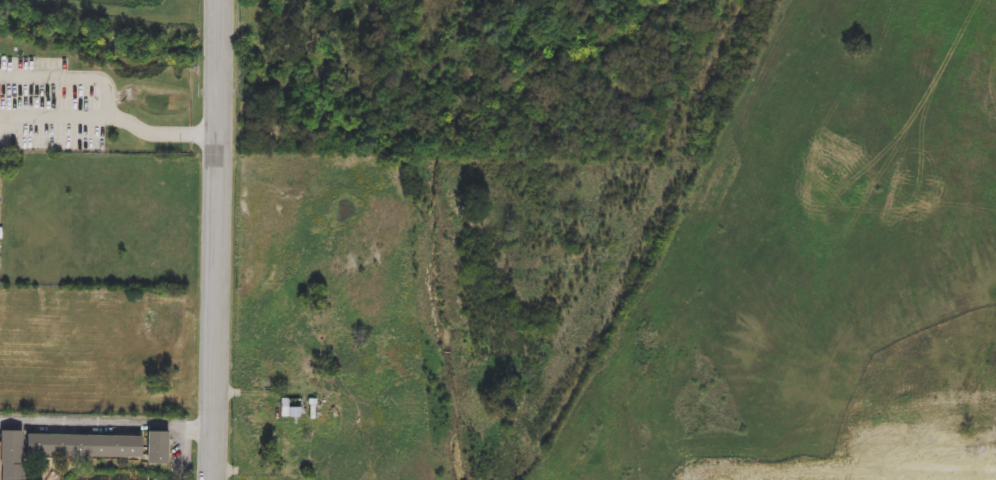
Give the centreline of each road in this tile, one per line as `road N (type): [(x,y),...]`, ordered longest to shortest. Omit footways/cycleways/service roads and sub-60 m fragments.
road 1 (tertiary): [(215,479),(221,0)]

